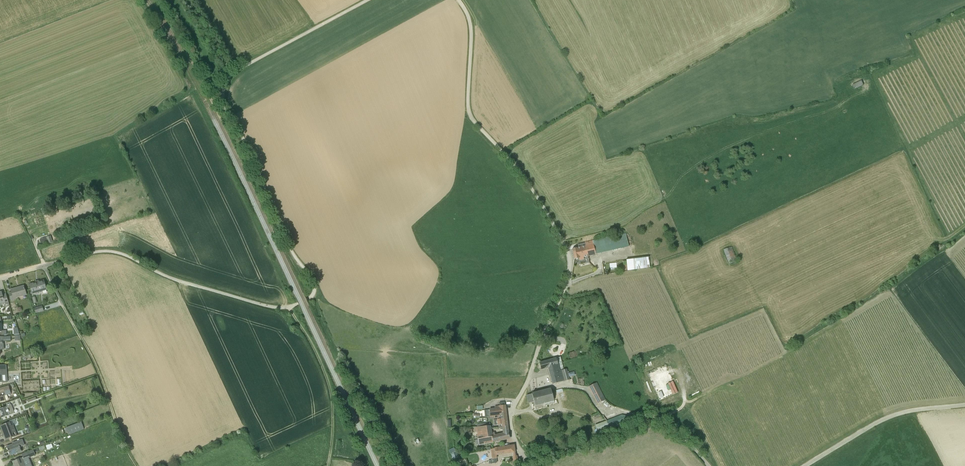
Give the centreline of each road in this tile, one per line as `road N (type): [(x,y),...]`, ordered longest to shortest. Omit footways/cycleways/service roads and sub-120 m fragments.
road 1 (unclassified): [(223,88),(289,245),(313,280),(311,296),(267,306),(108,251),(0,278)]
road 2 (unclassified): [(524,460),(512,410),(570,260),(528,184),(470,114),(471,27),(459,0)]
road 3 (track): [(137,465),(44,266)]
road 4 (unclassified): [(709,465),(671,427),(654,421),(524,460)]
road 5 (unclassified): [(805,465),(891,416),(964,405)]
road 6 (unclassified): [(223,88),(239,69),(367,0)]
road 7 (track): [(289,306),(331,392),(326,465)]
road 8 (track): [(662,422),(608,412),(587,390),(556,386)]

